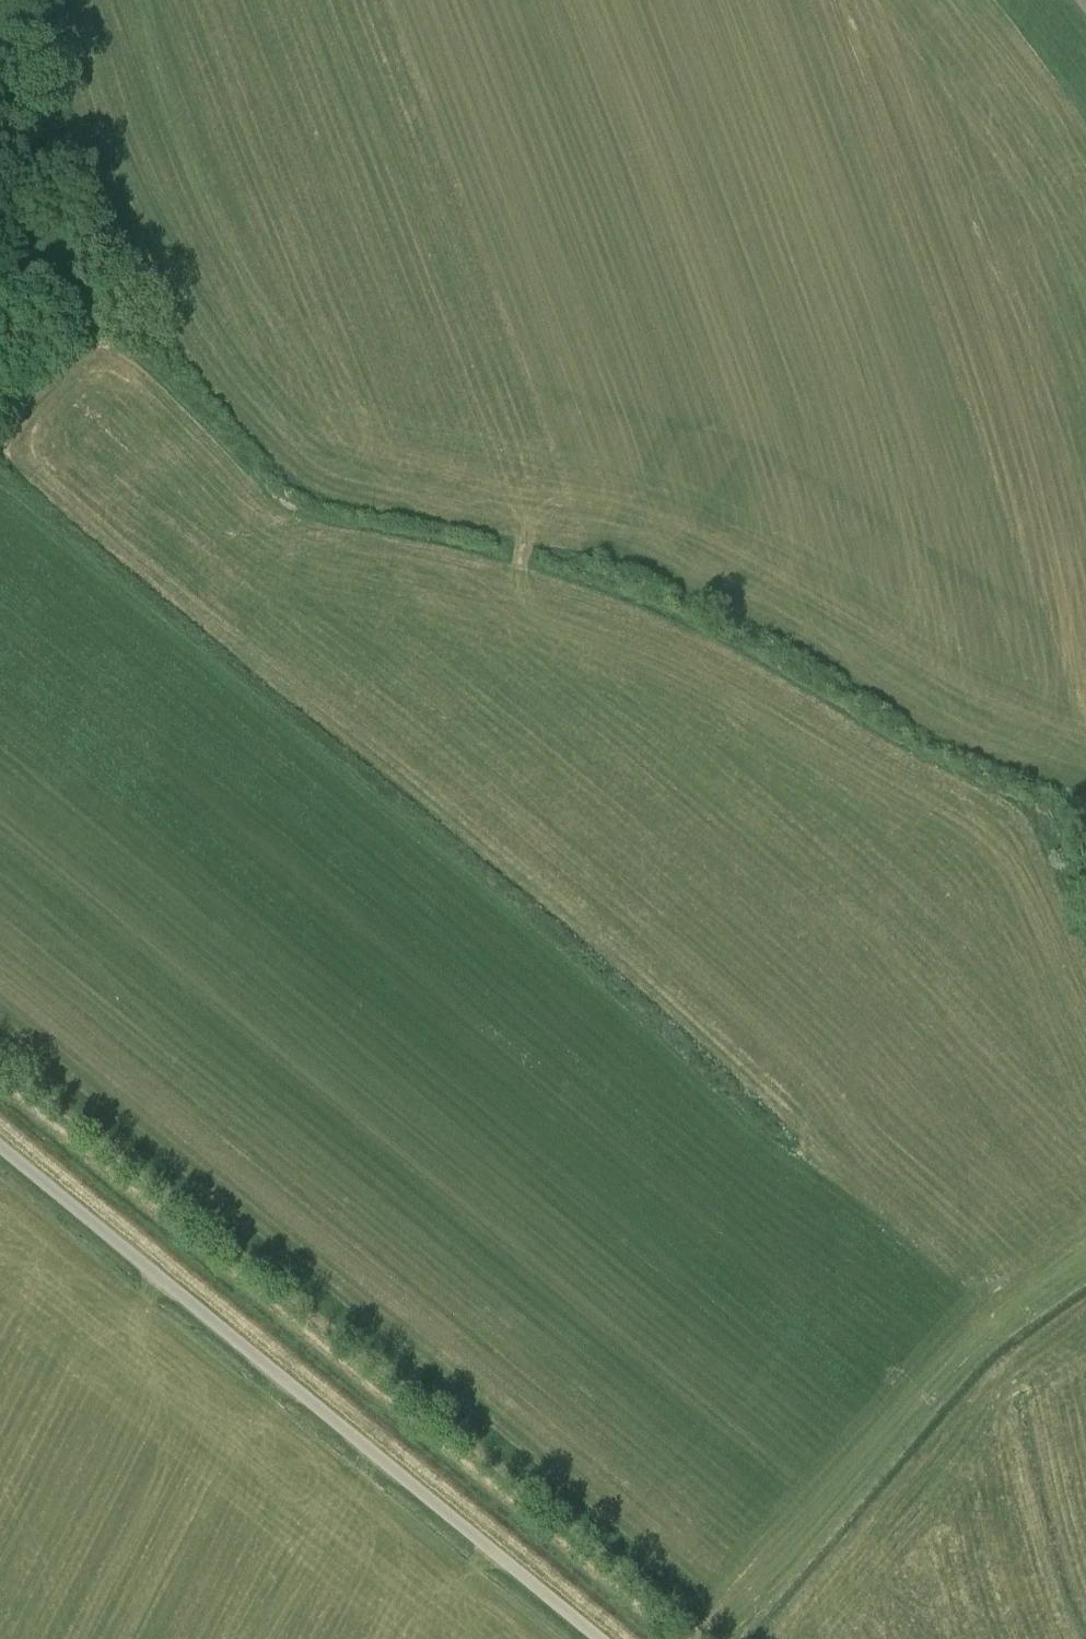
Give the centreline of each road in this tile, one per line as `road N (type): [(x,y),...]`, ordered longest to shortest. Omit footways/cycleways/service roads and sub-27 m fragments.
road 1 (unclassified): [(600,1638),(0,1145)]

